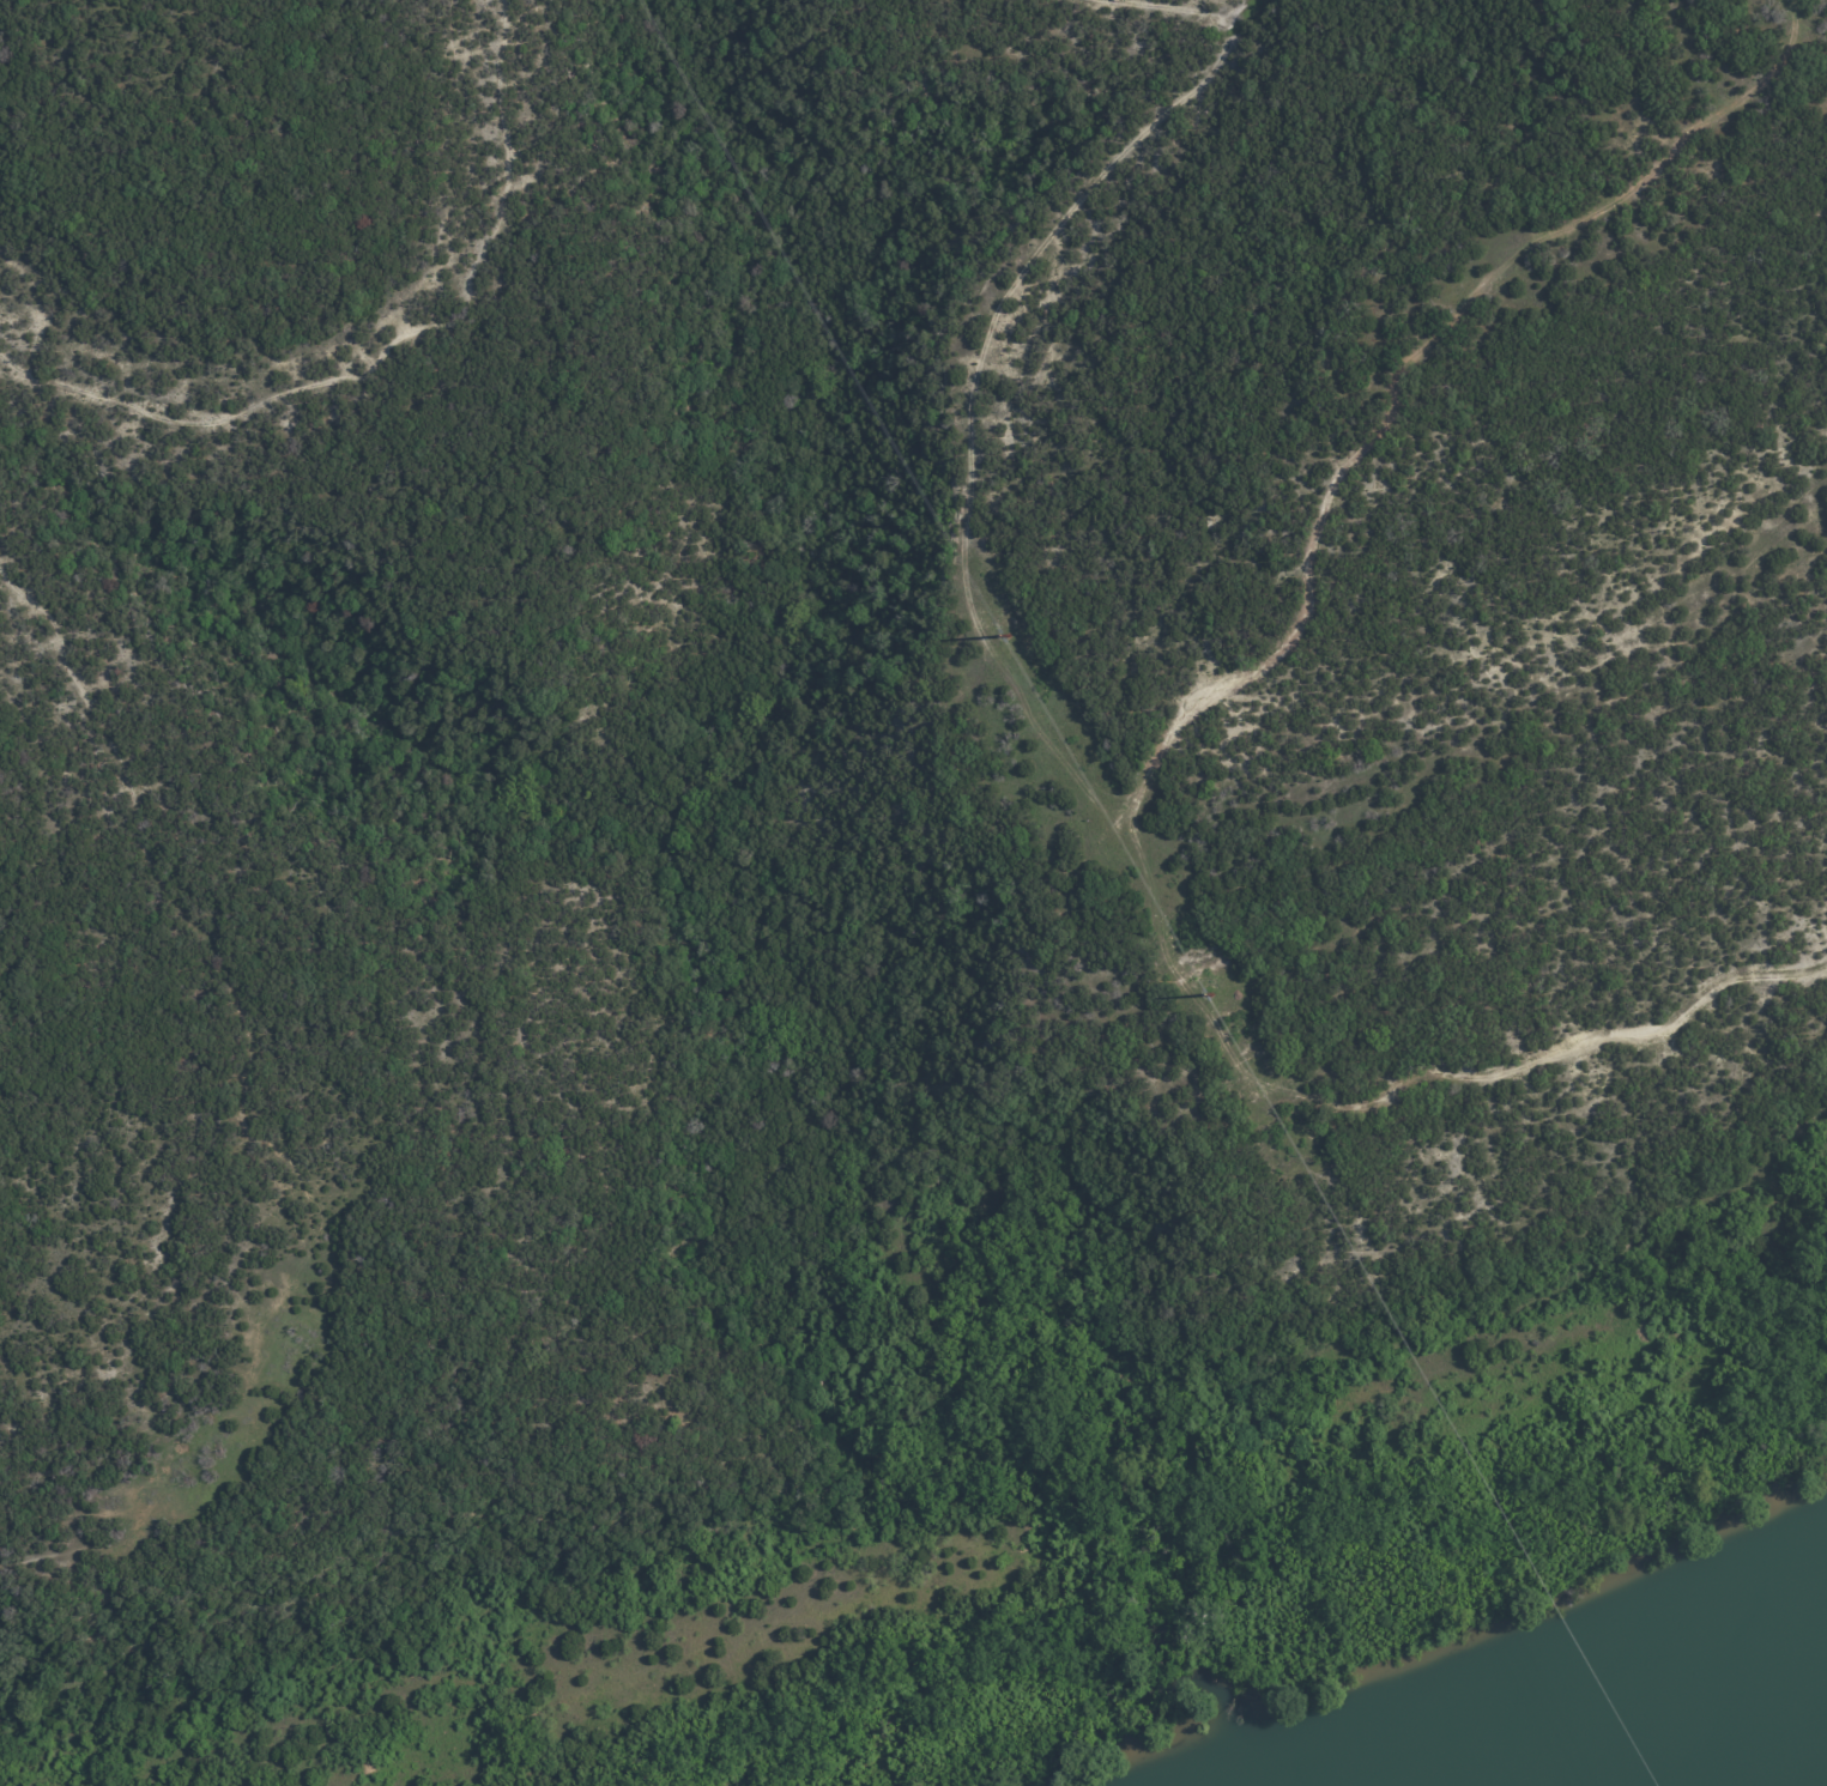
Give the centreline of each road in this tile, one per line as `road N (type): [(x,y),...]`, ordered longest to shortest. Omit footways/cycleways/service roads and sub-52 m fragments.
road 1 (track): [(1807,0),(1766,81),(1641,193),(1513,266),(1428,350),(1369,455),(1321,503),(1312,588),(1264,656),(1187,704),(1162,758),(1125,797),(1089,793),(1269,1088),(1363,1088),(1674,1033),(1734,976),(1826,968)]

